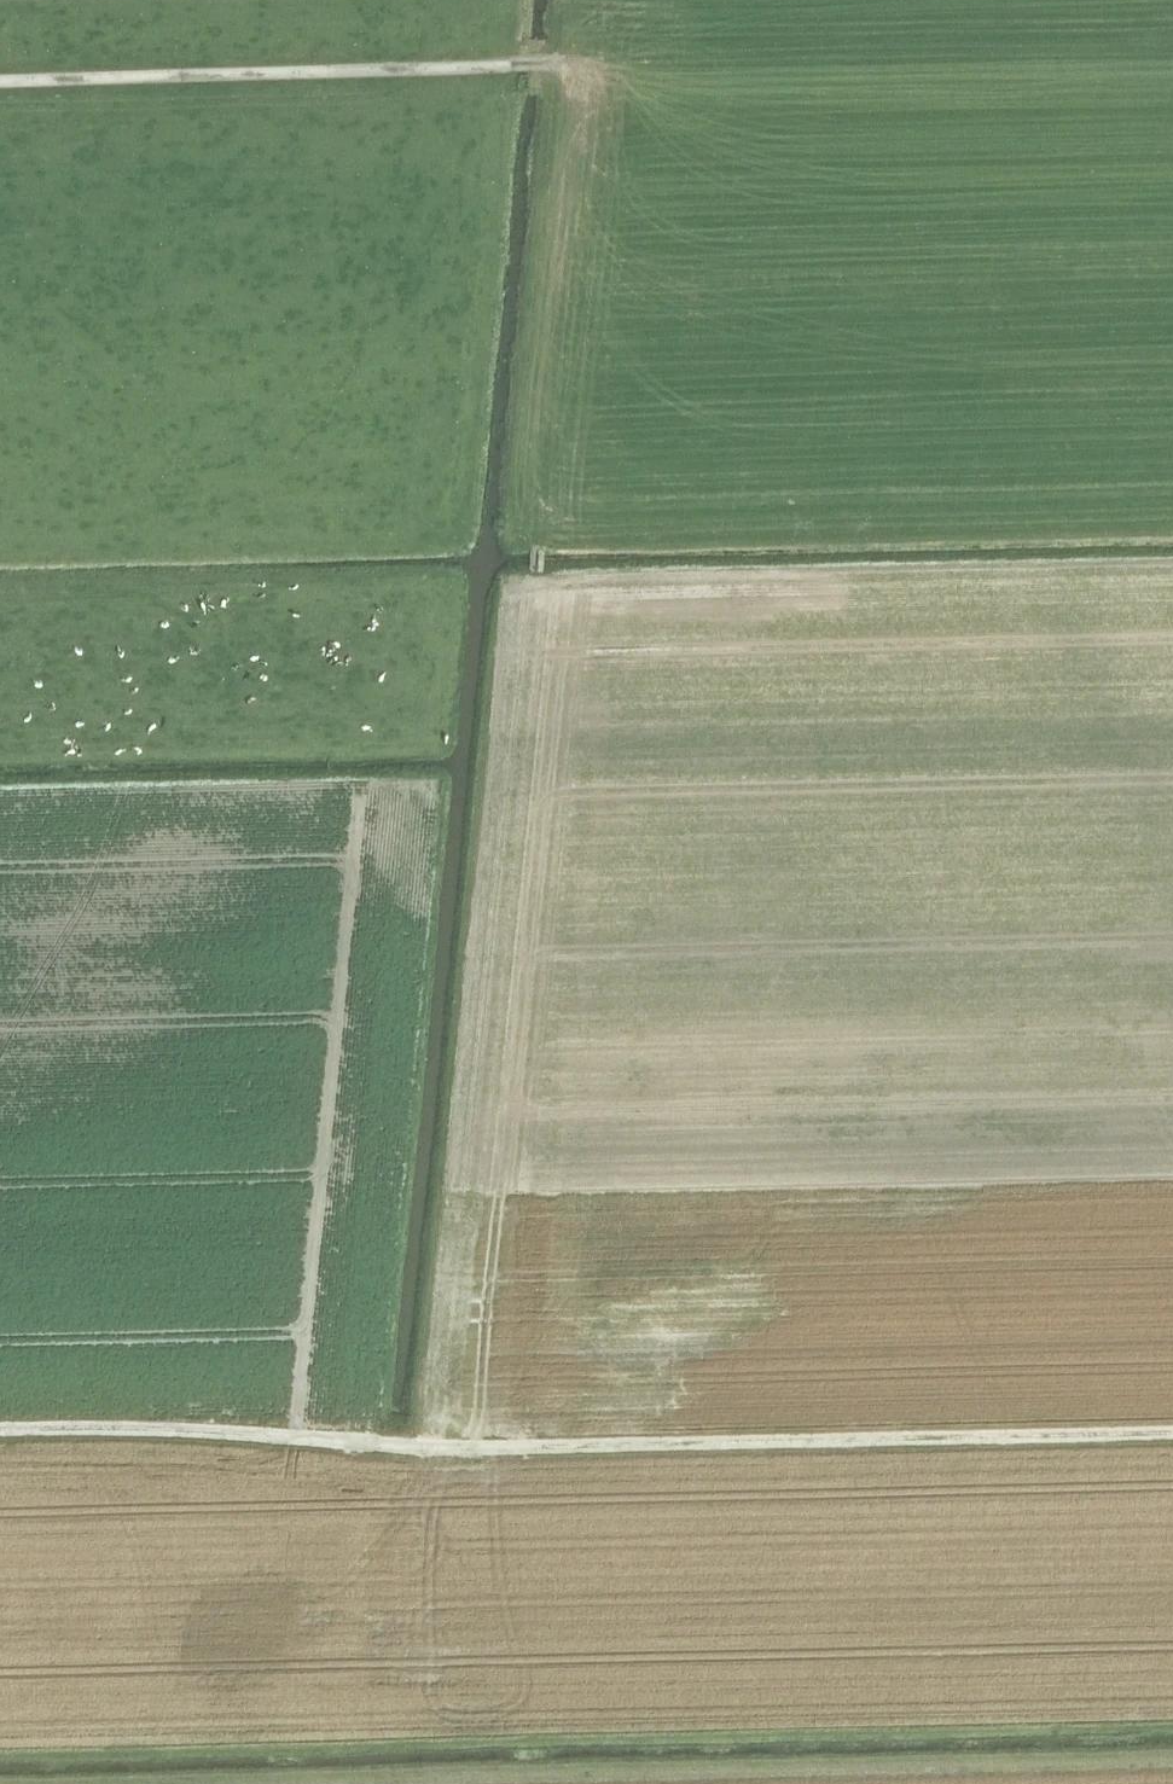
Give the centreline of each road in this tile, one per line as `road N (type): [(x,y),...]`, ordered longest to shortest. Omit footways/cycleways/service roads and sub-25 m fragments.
road 1 (track): [(0,1424),(221,1426),(423,1445),(1172,1429)]
road 2 (track): [(560,68),(0,81)]

